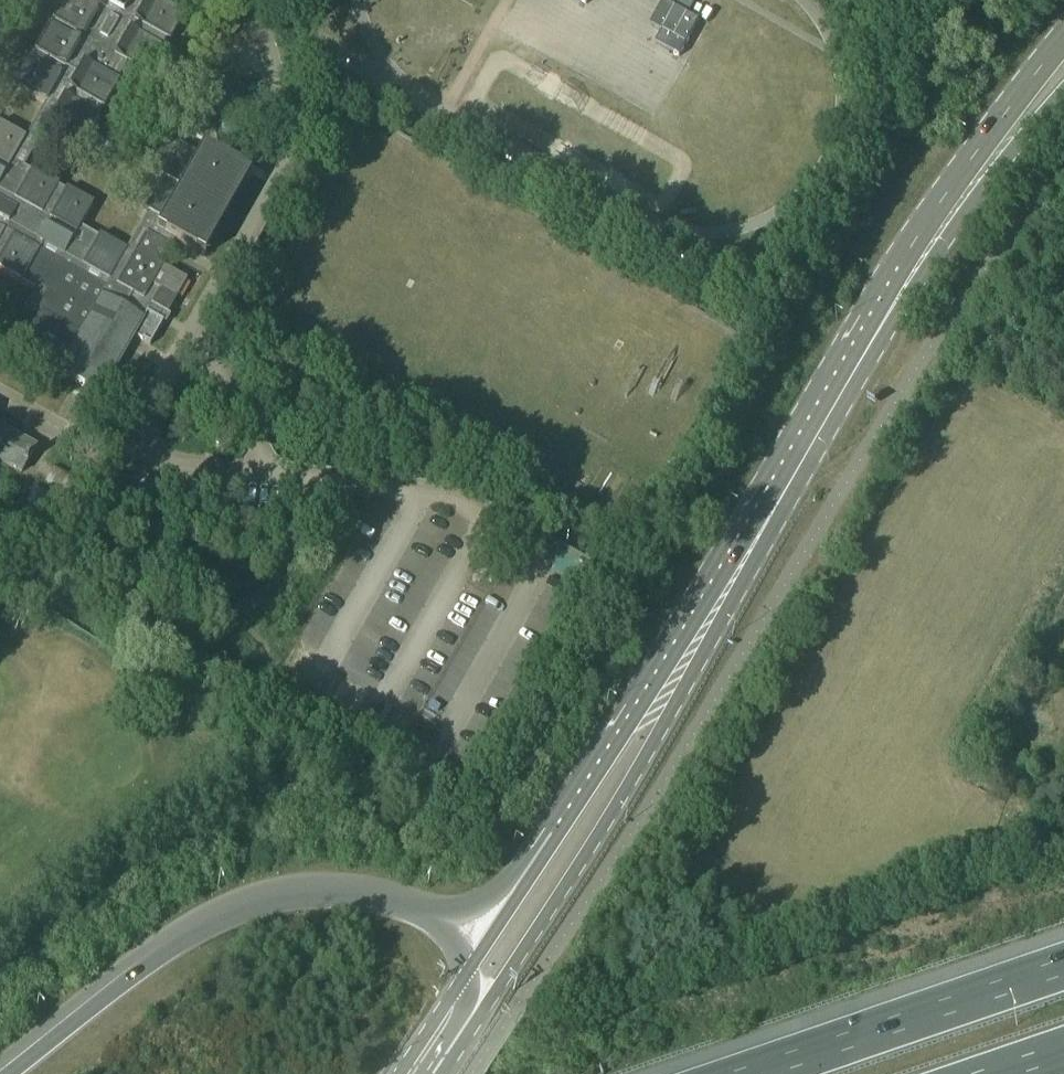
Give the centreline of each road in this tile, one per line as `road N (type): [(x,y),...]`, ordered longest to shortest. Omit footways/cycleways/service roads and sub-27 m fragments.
road 1 (primary): [(483,1012),(687,696),(924,271),(1063,97)]
road 2 (primary): [(1063,51),(902,263),(577,807),(474,959)]
road 3 (motorway): [(474,959),(431,924),(378,902),(302,898),(217,921),(11,1073)]
road 4 (motorway): [(1063,966),(750,1073)]
road 5 (primary): [(474,959),(399,1073)]

